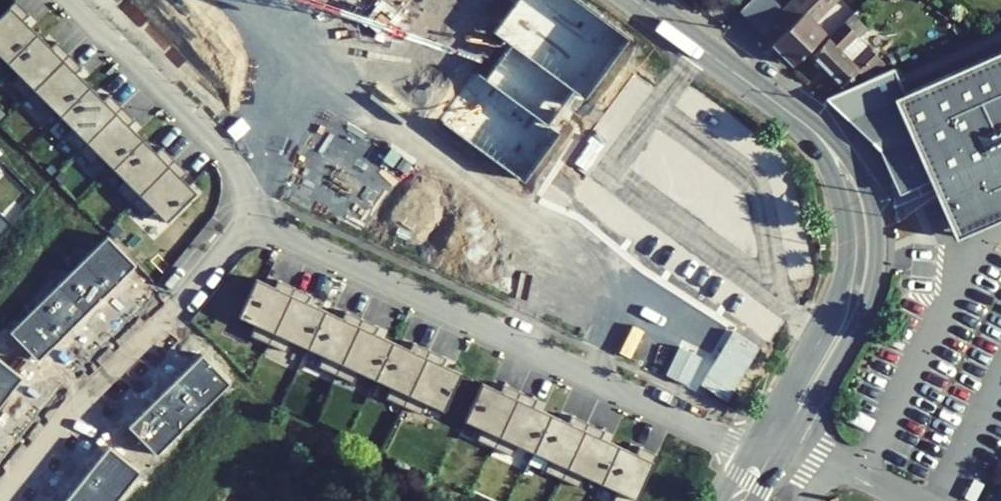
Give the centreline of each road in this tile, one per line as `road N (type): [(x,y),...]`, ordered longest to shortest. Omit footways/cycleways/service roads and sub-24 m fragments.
road 1 (tertiary): [(763,457),(849,311),(861,267),(858,205),(841,163),(813,130),(635,0)]
road 2 (residential): [(763,457),(251,219)]
road 3 (residential): [(251,219),(229,154),(63,0)]
road 4 (residential): [(2,500),(77,405),(190,290)]

